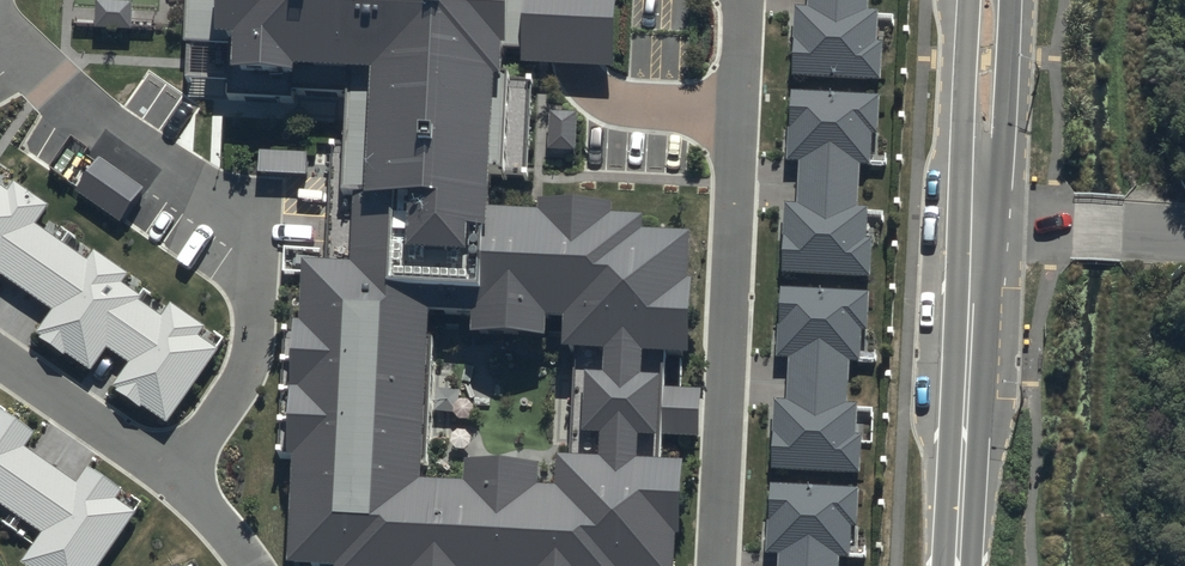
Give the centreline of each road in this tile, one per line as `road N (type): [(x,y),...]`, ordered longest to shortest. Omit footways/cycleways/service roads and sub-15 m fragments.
road 1 (tertiary): [(990,0),(959,565)]
road 2 (residential): [(716,565),(743,0)]
road 3 (residential): [(254,565),(177,479),(0,362)]

